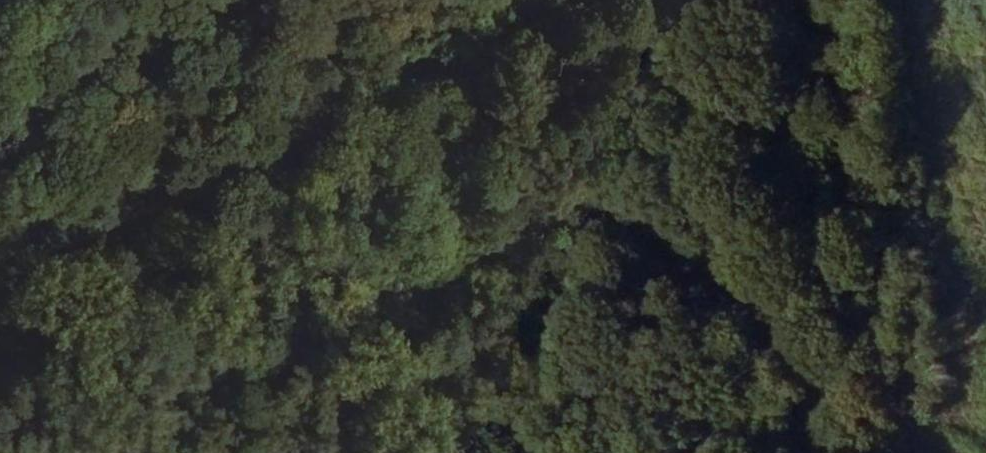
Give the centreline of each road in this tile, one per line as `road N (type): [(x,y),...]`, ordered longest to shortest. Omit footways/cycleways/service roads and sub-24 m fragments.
road 1 (track): [(0,348),(778,9),(928,452)]
road 2 (track): [(836,452),(843,411),(806,338),(749,288),(642,224),(576,224),(136,452)]

